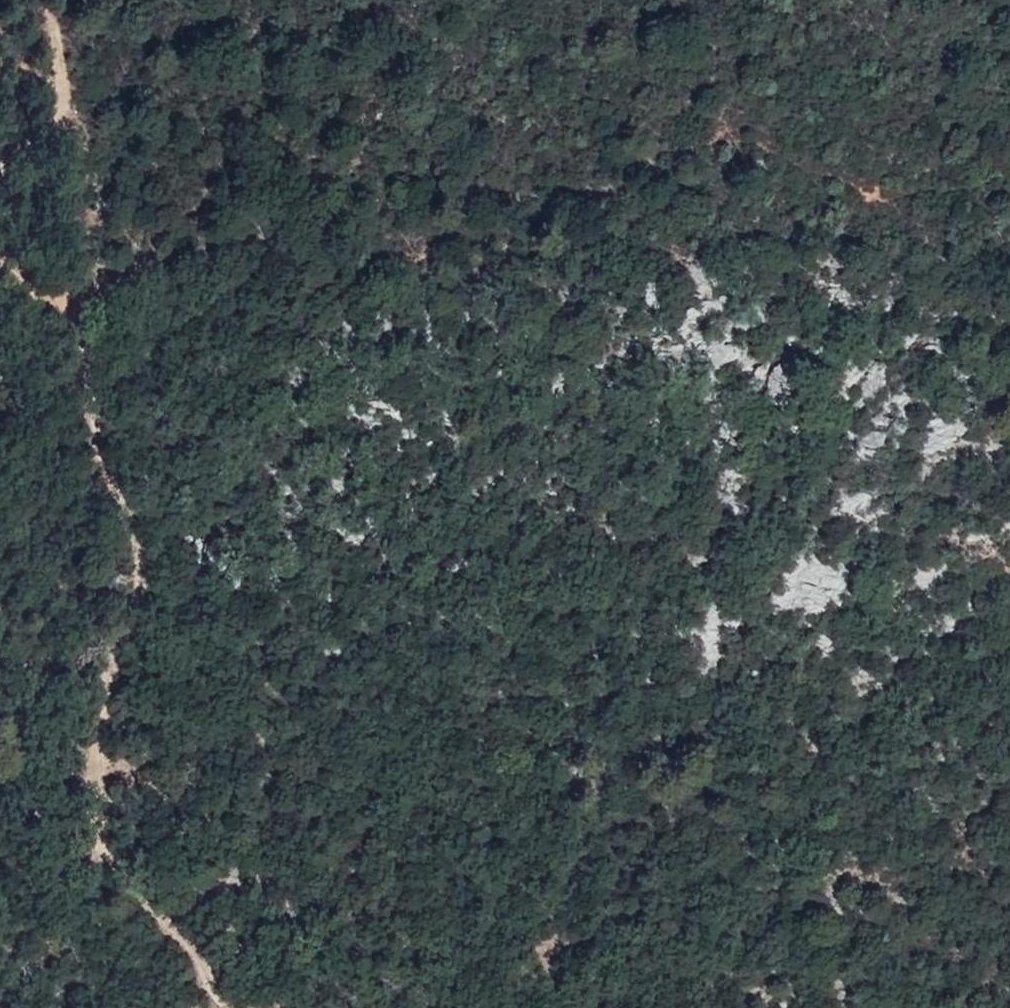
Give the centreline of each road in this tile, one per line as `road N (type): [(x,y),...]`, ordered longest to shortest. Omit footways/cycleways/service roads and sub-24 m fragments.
road 1 (track): [(236,1007),(147,898),(99,854),(89,819),(123,609),(125,492),(84,321),(0,264)]
road 2 (track): [(0,176),(48,134),(68,97),(53,0)]

